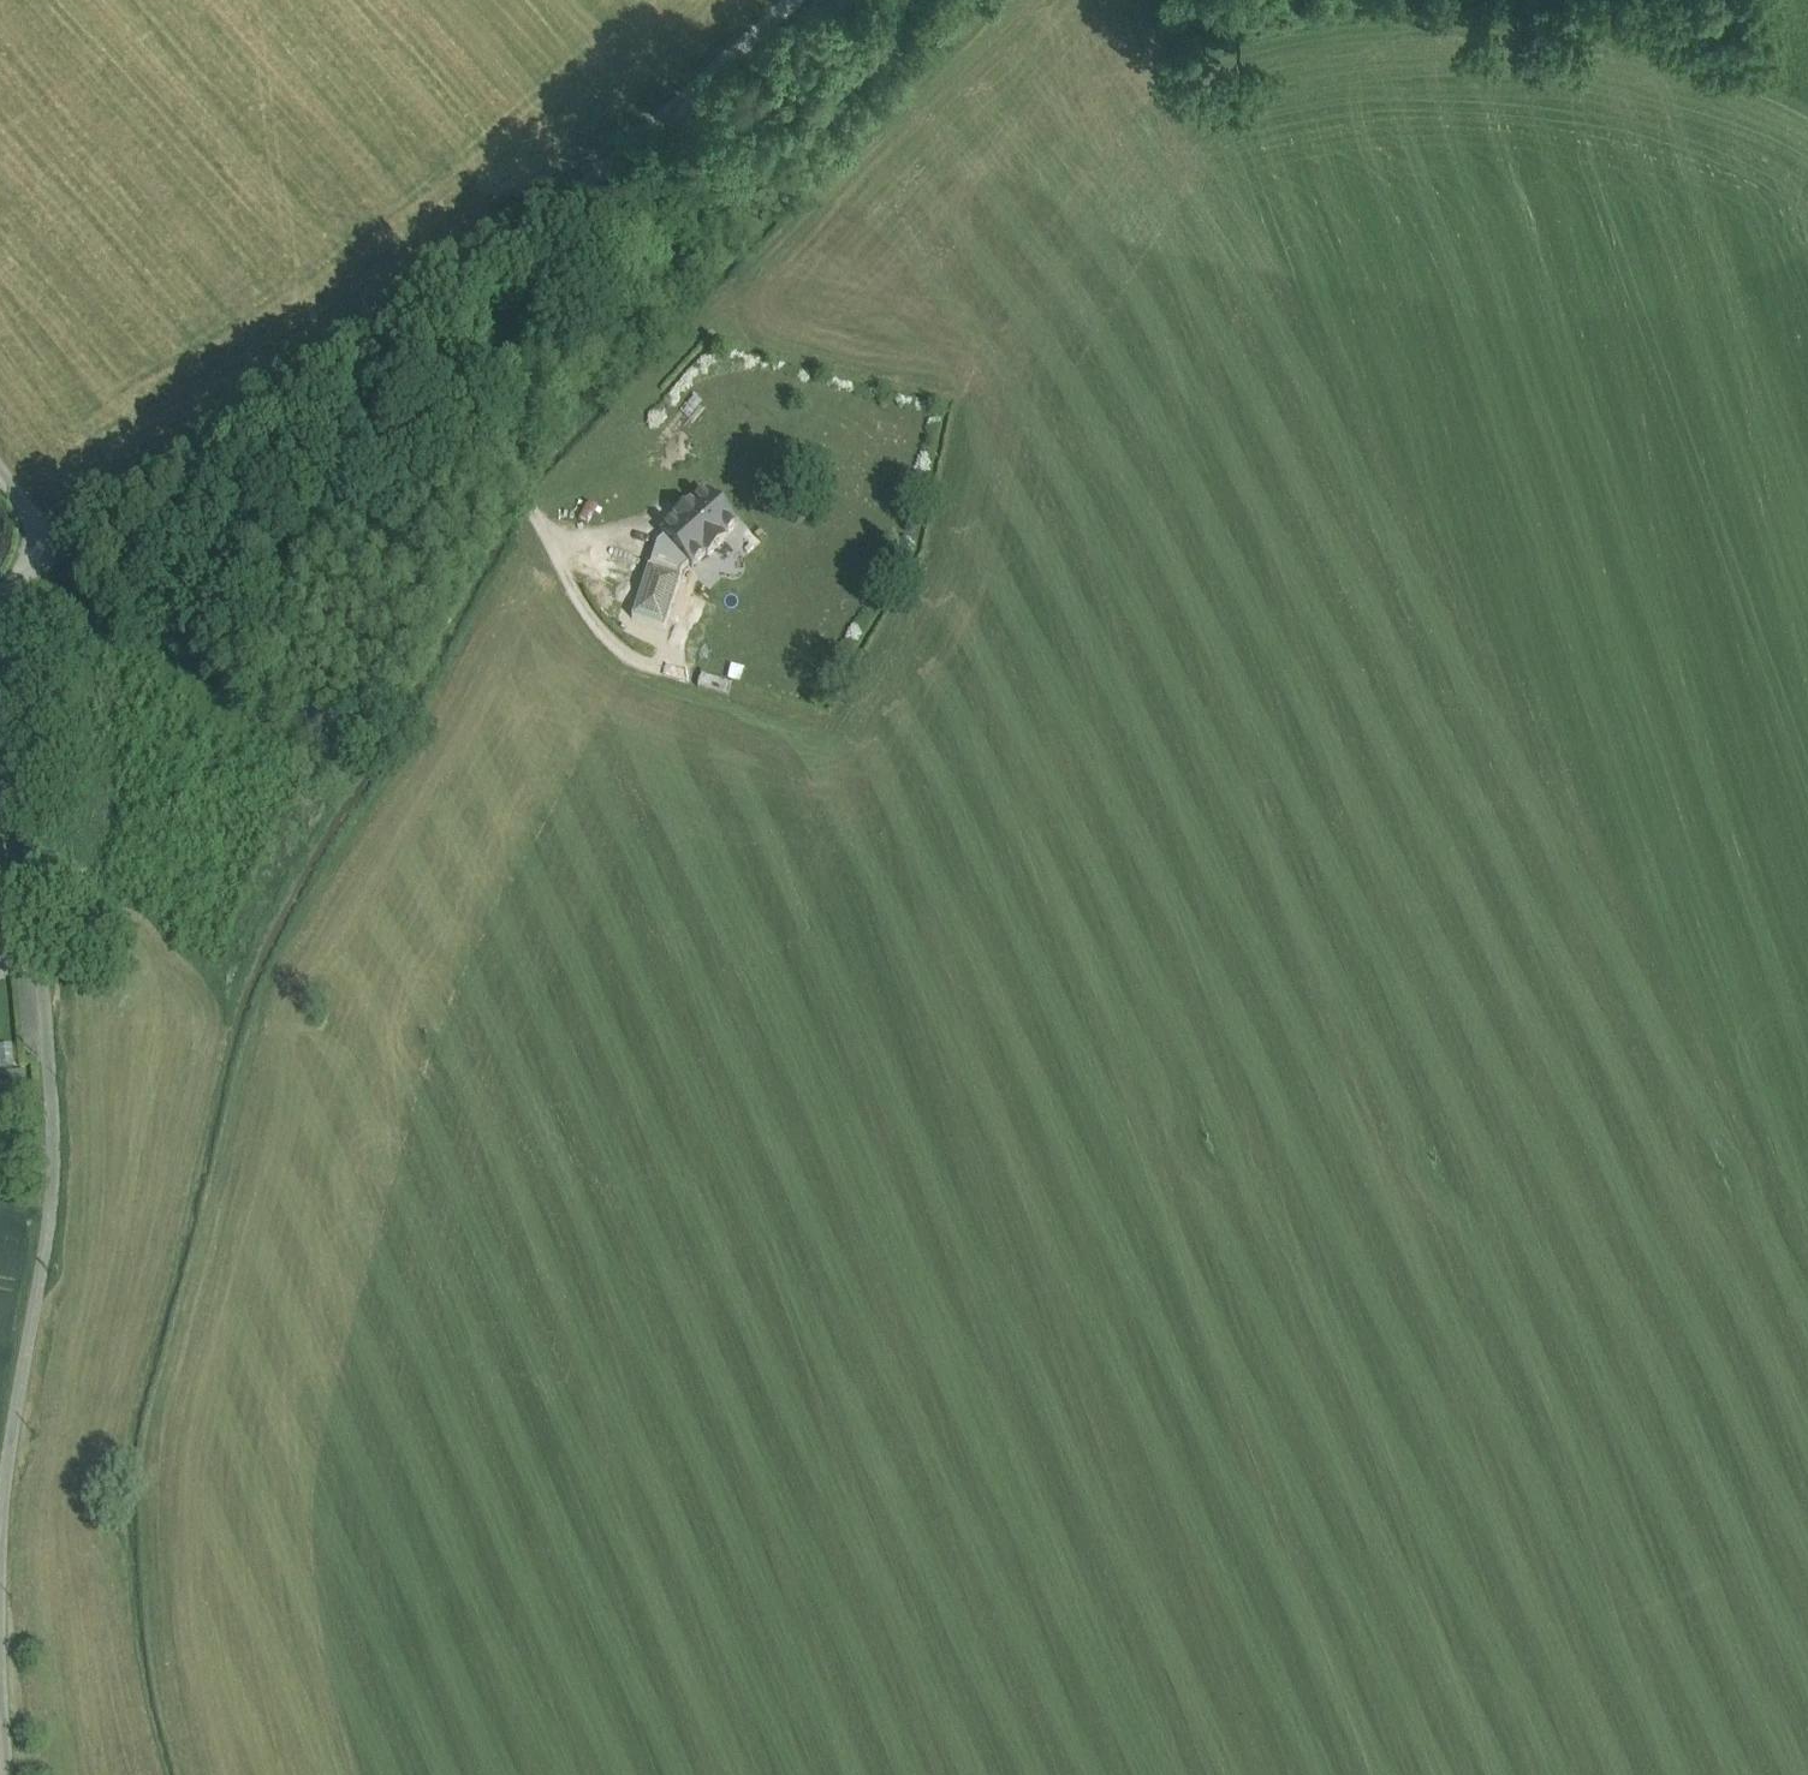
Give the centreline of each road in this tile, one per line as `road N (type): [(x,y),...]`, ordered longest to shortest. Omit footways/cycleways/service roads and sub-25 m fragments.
road 1 (unclassified): [(12,1774),(4,1735),(4,1486),(57,1197),(10,585)]
road 2 (unclassified): [(787,0),(410,333),(10,585)]

